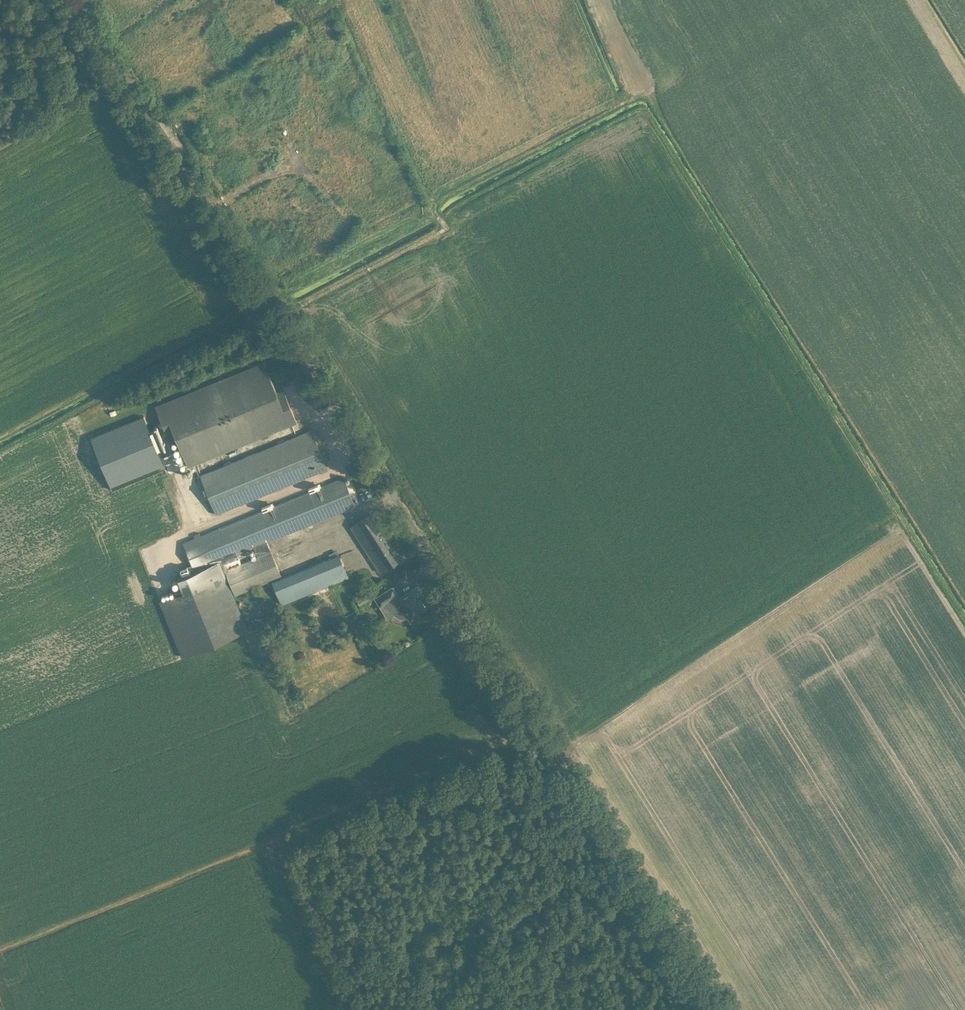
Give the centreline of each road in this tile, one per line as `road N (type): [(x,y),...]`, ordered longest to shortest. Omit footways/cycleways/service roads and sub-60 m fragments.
road 1 (unclassified): [(716,1009),(123,69),(91,0)]

